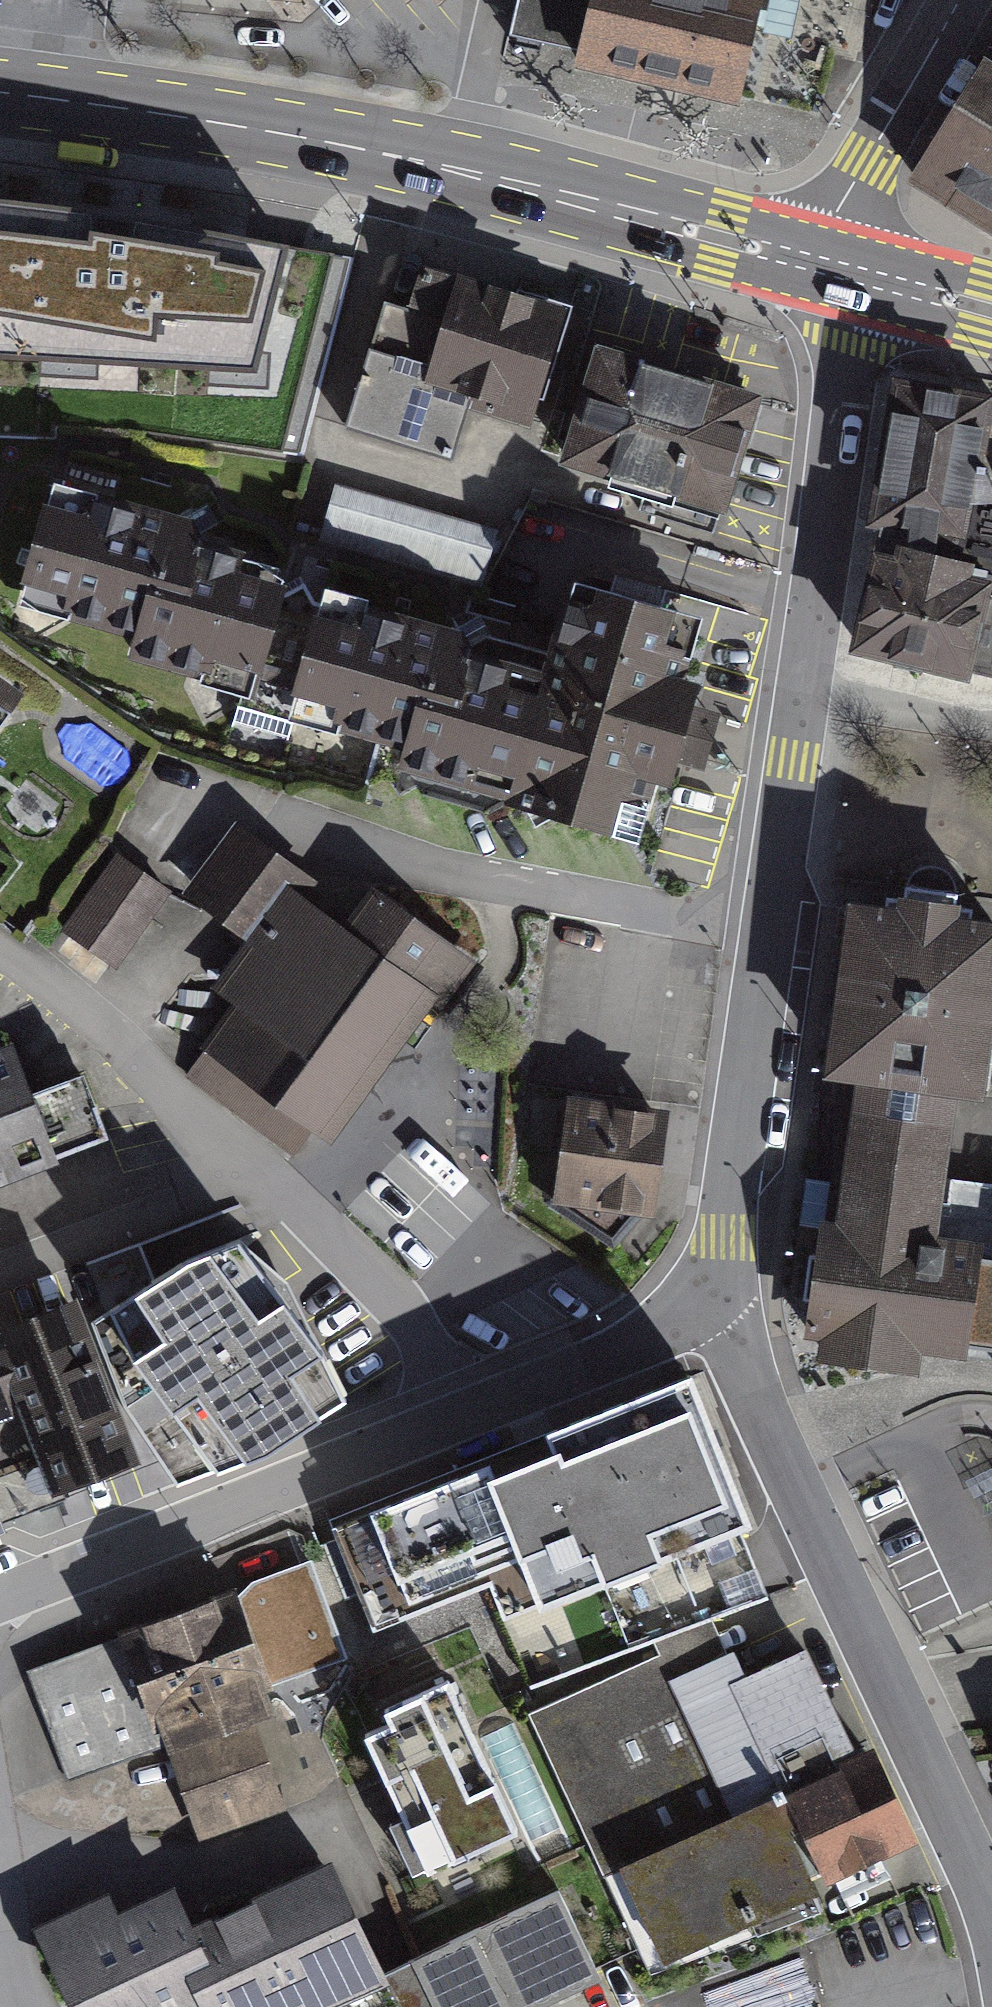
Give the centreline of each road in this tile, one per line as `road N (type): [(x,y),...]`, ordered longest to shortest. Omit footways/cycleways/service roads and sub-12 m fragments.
road 1 (residential): [(845,272),(851,317),(841,405),(725,1236),(711,1282)]
road 2 (primary): [(845,272),(397,155),(0,93)]
road 3 (residential): [(711,1282),(796,1489),(991,1910)]
road 4 (residential): [(0,951),(120,1037),(408,1316),(459,1418)]
road 5 (residential): [(0,1599),(459,1418)]
road 6 (residential): [(958,0),(838,214),(845,272)]
road 7 (residential): [(459,1418),(653,1340),(711,1282)]
road 8 (primary): [(991,314),(845,272)]

